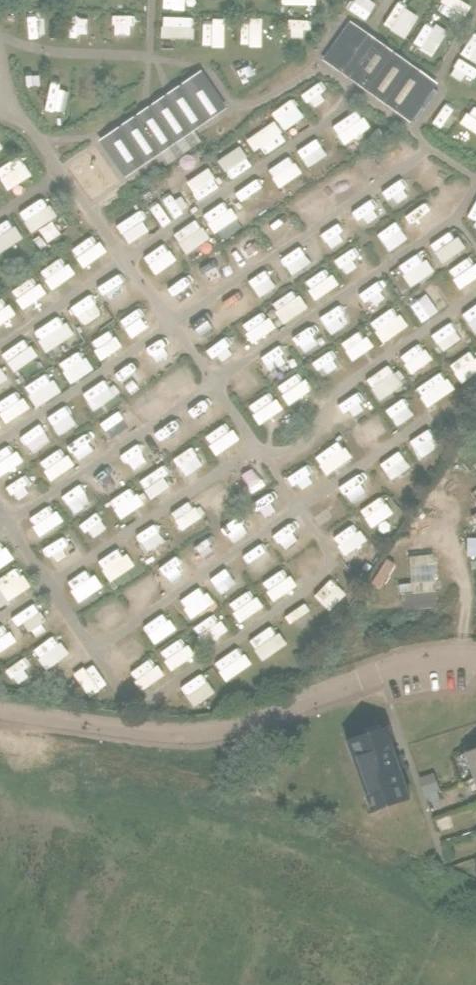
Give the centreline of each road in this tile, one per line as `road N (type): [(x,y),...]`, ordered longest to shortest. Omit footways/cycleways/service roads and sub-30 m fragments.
road 1 (residential): [(0,716),(202,736),(409,663),(475,658)]

